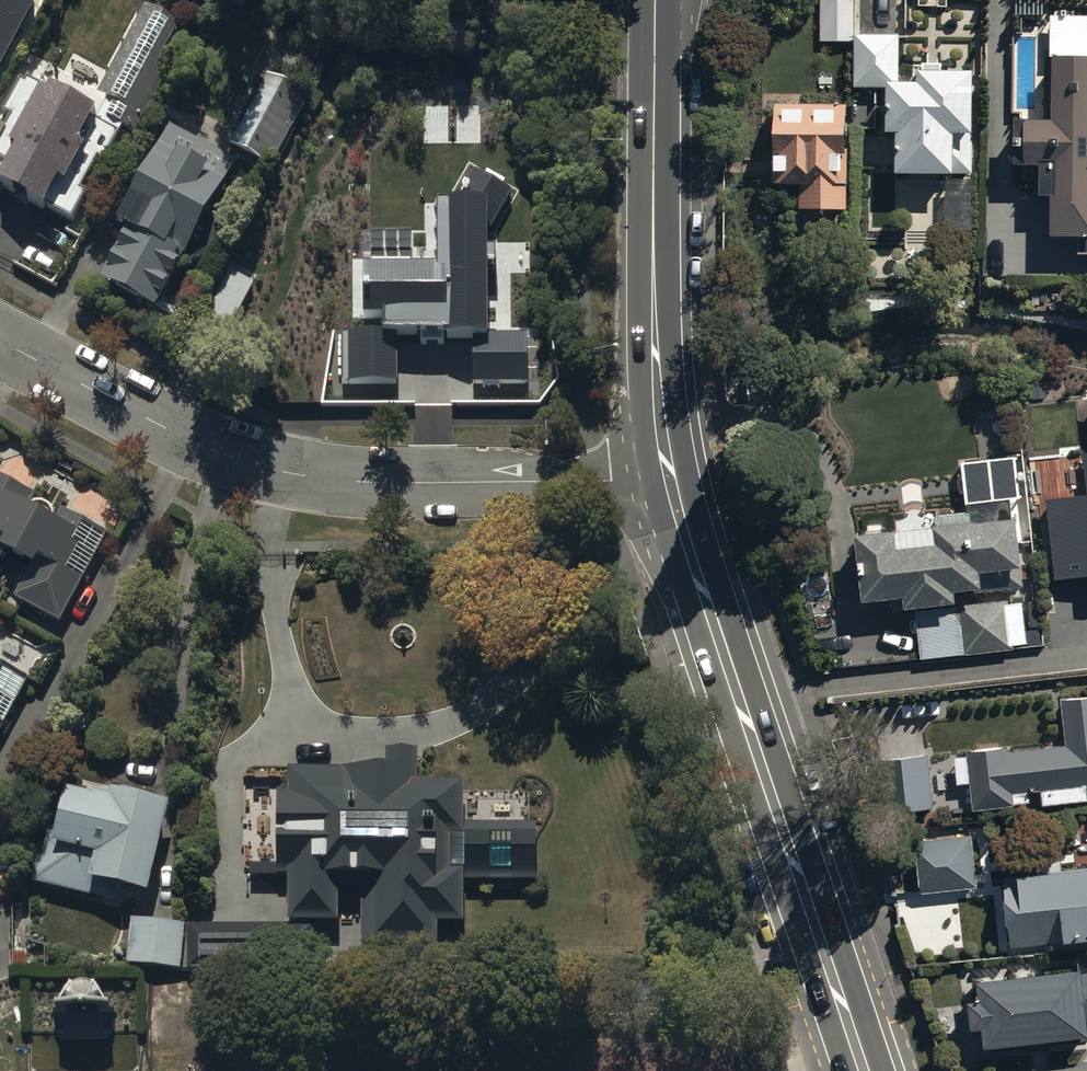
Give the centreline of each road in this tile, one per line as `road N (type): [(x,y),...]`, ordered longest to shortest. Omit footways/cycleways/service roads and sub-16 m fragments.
road 1 (residential): [(0,343),(168,427),(313,478),(668,475)]
road 2 (secondary): [(866,1070),(668,475)]
road 3 (secondary): [(668,475),(652,329),(656,0)]

